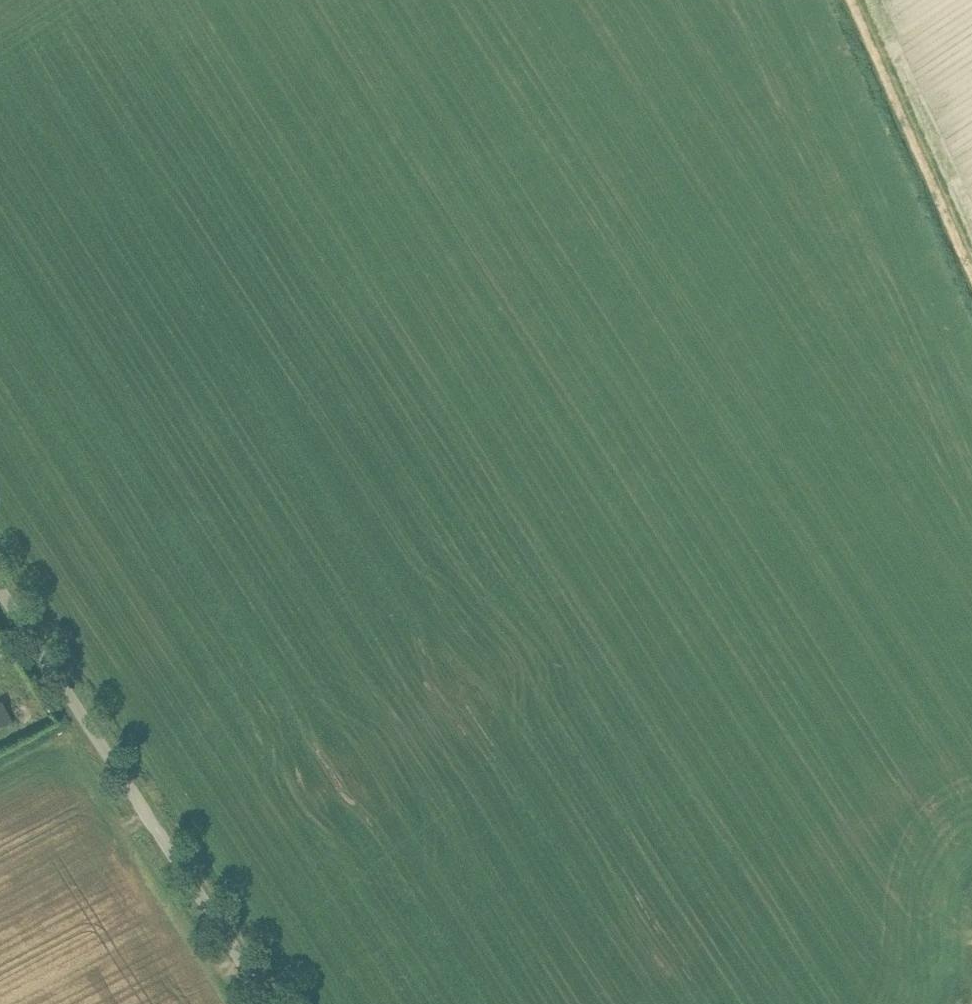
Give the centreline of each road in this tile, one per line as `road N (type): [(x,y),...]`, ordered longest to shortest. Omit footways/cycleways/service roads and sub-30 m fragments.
road 1 (unclassified): [(270,1003),(0,593)]

